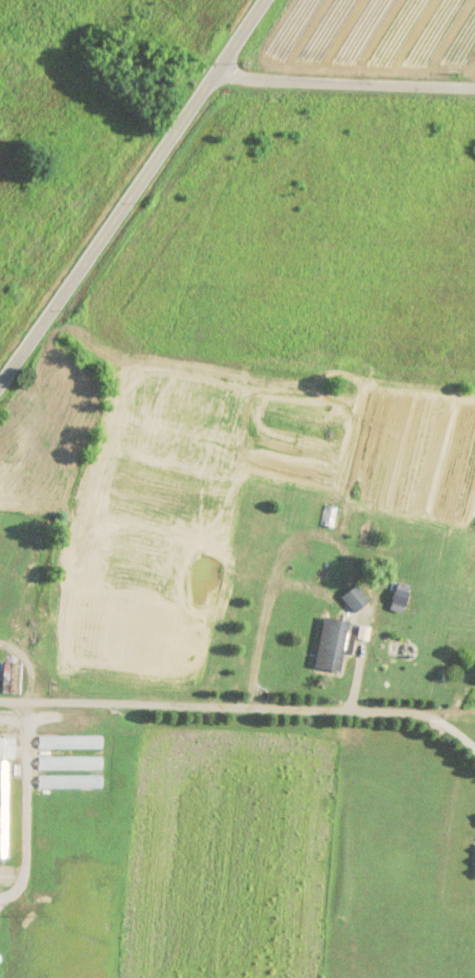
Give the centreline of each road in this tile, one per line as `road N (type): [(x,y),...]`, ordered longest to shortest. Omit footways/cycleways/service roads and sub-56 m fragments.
road 1 (secondary): [(0,386),(208,95),(235,78),(246,18),(258,0)]
road 2 (residential): [(474,93),(235,78)]

